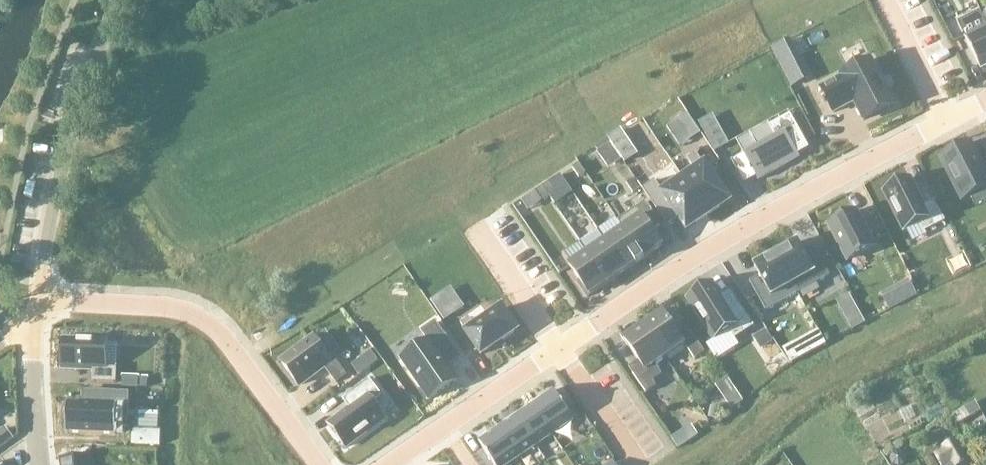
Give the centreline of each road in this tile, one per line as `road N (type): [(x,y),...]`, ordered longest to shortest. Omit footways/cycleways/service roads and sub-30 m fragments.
road 1 (residential): [(387,464),(697,254),(985,100)]
road 2 (residential): [(36,299),(169,307),(203,318),(319,464)]
road 3 (unclassified): [(36,299),(71,131),(115,0)]
road 4 (unclassified): [(37,464),(33,330)]

